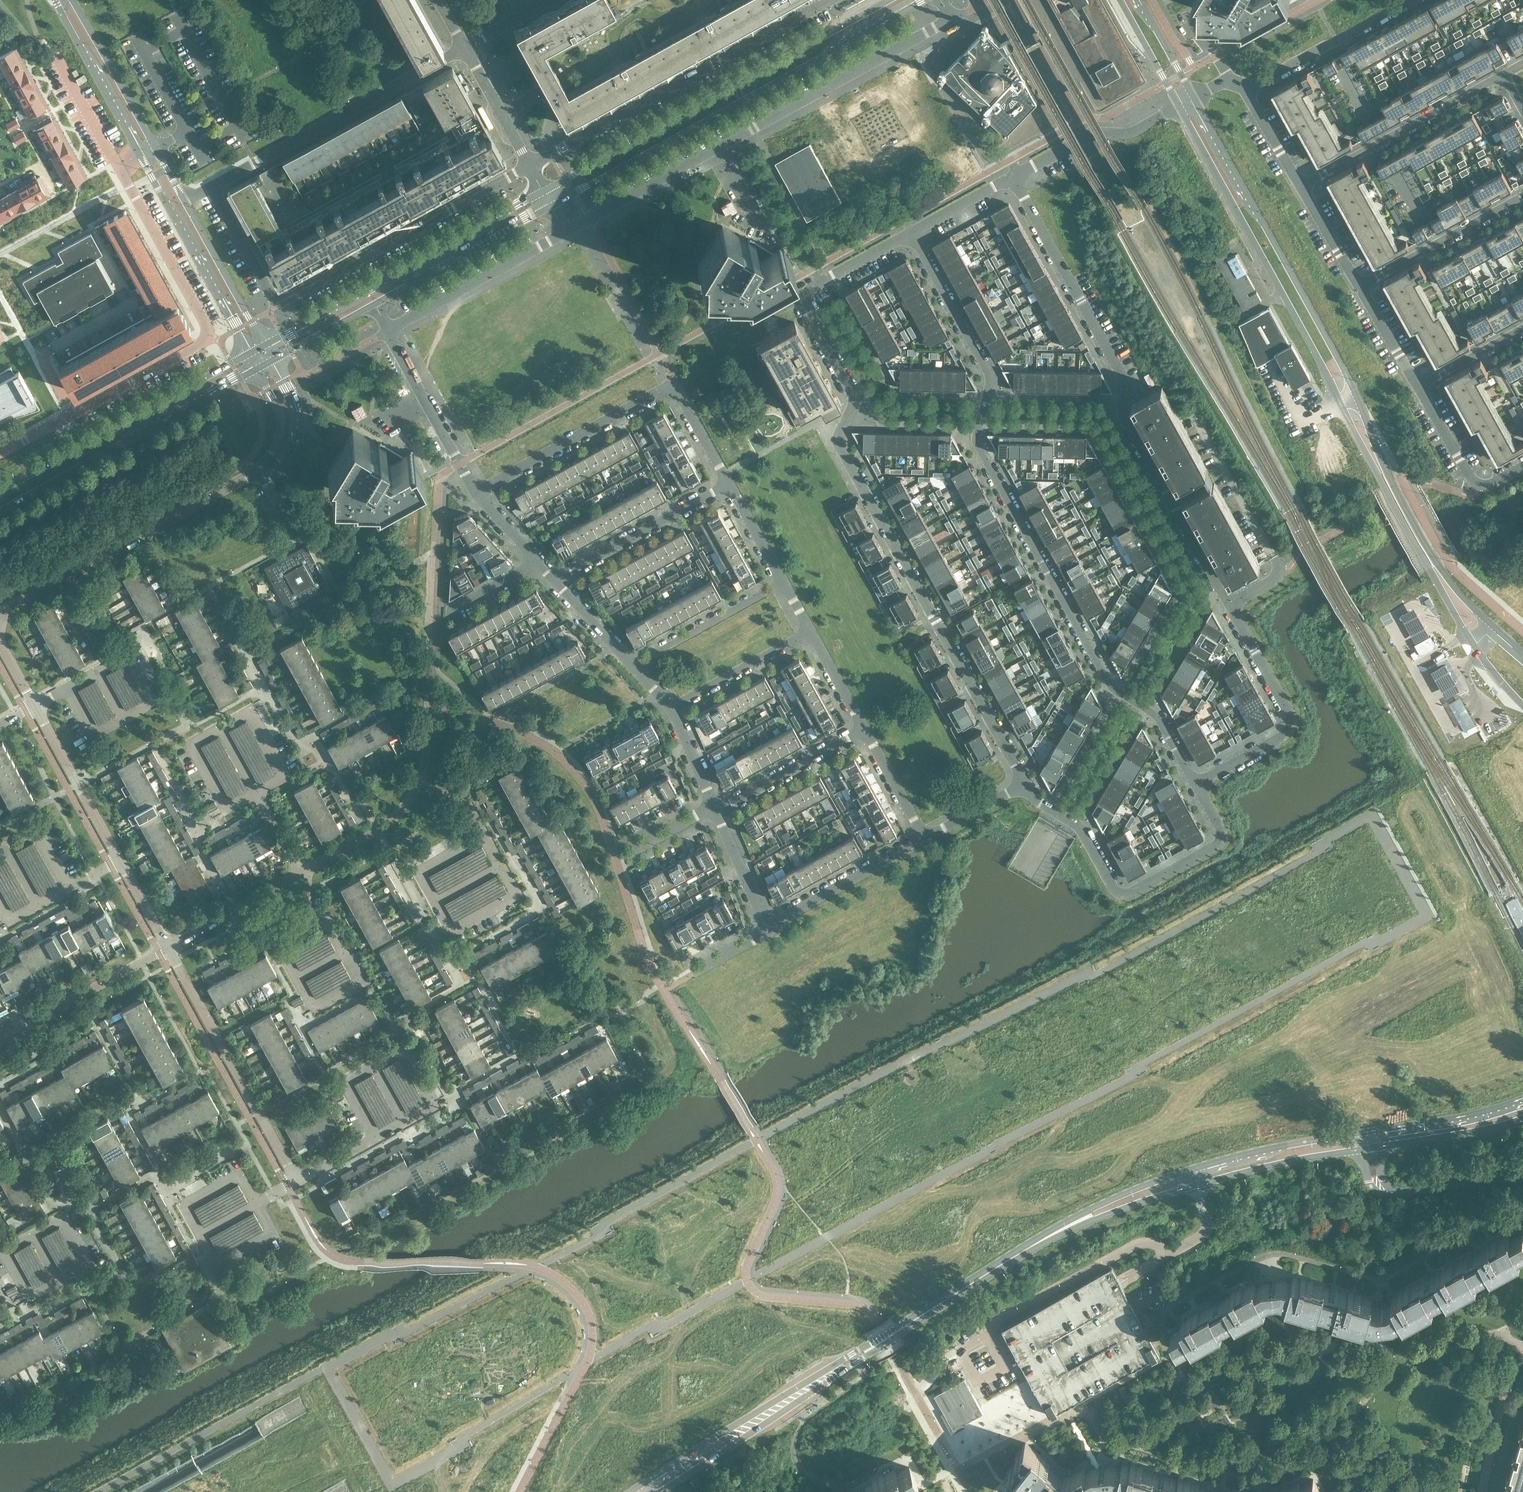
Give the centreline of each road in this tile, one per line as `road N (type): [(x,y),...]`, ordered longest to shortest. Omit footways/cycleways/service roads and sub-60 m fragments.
road 1 (motorway): [(1522,736),(104,1491)]
road 2 (motorway): [(1522,750),(151,1491)]
road 3 (motorway): [(1522,778),(199,1491)]
road 4 (motorway): [(245,1491),(1522,800)]
road 5 (motorway): [(281,1491),(1522,819)]
road 6 (motorway): [(734,1279),(1522,856)]
road 7 (secondary): [(1179,106),(1460,623),(1522,705)]
road 8 (secondary): [(1522,655),(1437,563),(1339,360),(1194,97)]
road 9 (residential): [(1198,785),(1147,709),(1121,694),(975,444),(990,379),(985,363),(911,232)]
road 10 (residential): [(819,283),(806,296),(854,394),(840,446),(1028,783)]
road 11 (residential): [(1229,603),(1133,431),(1114,366),(1015,178)]
road 12 (primary): [(643,1491),(1040,1241)]
road 13 (residential): [(577,227),(956,19),(945,0)]
road 14 (motorway): [(333,1491),(704,1288),(734,1279)]
road 15 (tertiary): [(552,208),(930,0)]
road 16 (residential): [(217,186),(280,306),(529,165)]
road 17 (motorway): [(376,1491),(734,1279)]
road 18 (tertiary): [(895,0),(544,193)]
road 19 (primary): [(1370,1135),(1300,1142),(1169,1177),(1100,1204),(1040,1241)]
road 20 (residential): [(73,413),(209,337),(119,167)]
road 21 (primary): [(1040,1241),(1196,1184),(1372,1149)]
road 22 (residential): [(529,165),(830,0)]
road 23 (tertiary): [(544,193),(267,346)]
road 24 (tertiary): [(276,360),(552,208)]
road 25 (residential): [(0,621),(6,606),(260,471)]
road 26 (tertiary): [(0,511),(258,370)]
road 27 (tertiary): [(250,355),(0,493)]
road 28 (residential): [(464,48),(217,186)]
road 29 (residential): [(297,1181),(168,947)]
road 30 (tertiary): [(185,201),(71,0)]
road 31 (residential): [(1502,74),(1300,185)]
road 32 (tertiary): [(140,156),(250,355)]
road 33 (residential): [(668,386),(495,482)]
road 34 (residential): [(0,1041),(168,947)]
road 35 (residential): [(725,483),(559,578)]
road 36 (residential): [(1359,286),(1522,197)]
road 37 (residential): [(1522,1176),(1389,1193),(1379,1184),(1372,1149)]
road 38 (unclassified): [(577,227),(668,386)]
road 39 (residential): [(1015,178),(1092,134),(1130,133),(1179,106)]
road 40 (residential): [(1252,89),(1409,0)]
road 41 (tertiary): [(55,0),(140,156)]
road 42 (residential): [(120,861),(37,705)]
road 43 (residential): [(767,925),(920,839)]
road 44 (residential): [(784,583),(632,663)]
road 45 (tertiary): [(267,346),(185,201)]
road 46 (residential): [(719,805),(862,726)]
road 47 (residential): [(1418,386),(1476,483),(1522,467)]
road 48 (residential): [(671,706),(810,630)]
road 49 (primary): [(1522,1101),(1370,1135)]
road 50 (primary): [(1372,1149),(1522,1118)]
road 51 (residential): [(168,947),(301,873)]
road 52 (residential): [(301,873),(387,822),(419,784)]
road 53 (residential): [(436,901),(452,930),(517,895),(501,866)]
road 54 (residential): [(221,728),(192,744),(227,808),(256,792)]
road 55 (residential): [(256,792),(285,776),(250,713),(221,728)]
road 56 (residential): [(260,471),(278,461),(303,428),(298,400),(276,360)]
road 57 (residential): [(1221,828),(1212,849),(1132,891),(1112,885)]
road 58 (residential): [(464,48),(529,165)]
road 59 (residential): [(1292,720),(1229,603)]
road 60 (residential): [(1028,783),(1112,885)]
road 61 (residential): [(375,1066),(403,1050),(435,1106),(405,1122)]
road 62 (residential): [(119,167),(55,54)]
road 63 (residential): [(256,1204),(272,1234),(217,1263),(201,1234)]
road 64 (residential): [(767,925),(719,805)]
road 65 (residential): [(920,839),(862,726)]
road 66 (residential): [(920,839),(1028,783)]
road 67 (secondary): [(1120,0),(1179,106)]

